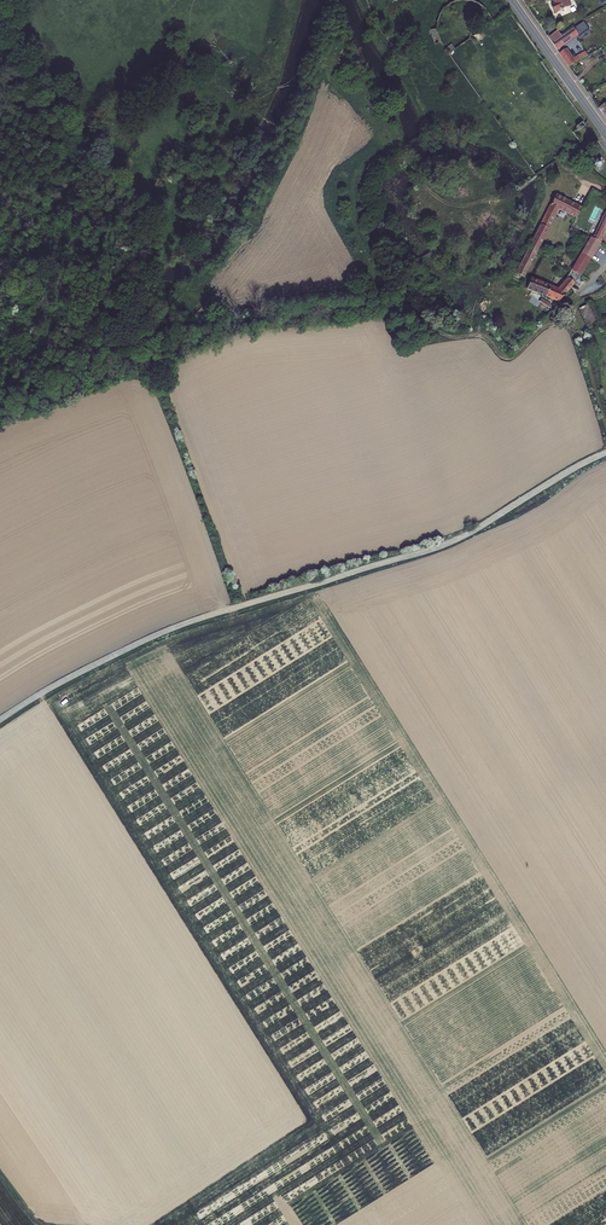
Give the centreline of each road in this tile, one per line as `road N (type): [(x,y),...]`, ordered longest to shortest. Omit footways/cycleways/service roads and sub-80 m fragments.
road 1 (track): [(605,453),(442,545),(160,633),(0,719)]
road 2 (secondary): [(511,0),(605,133)]

